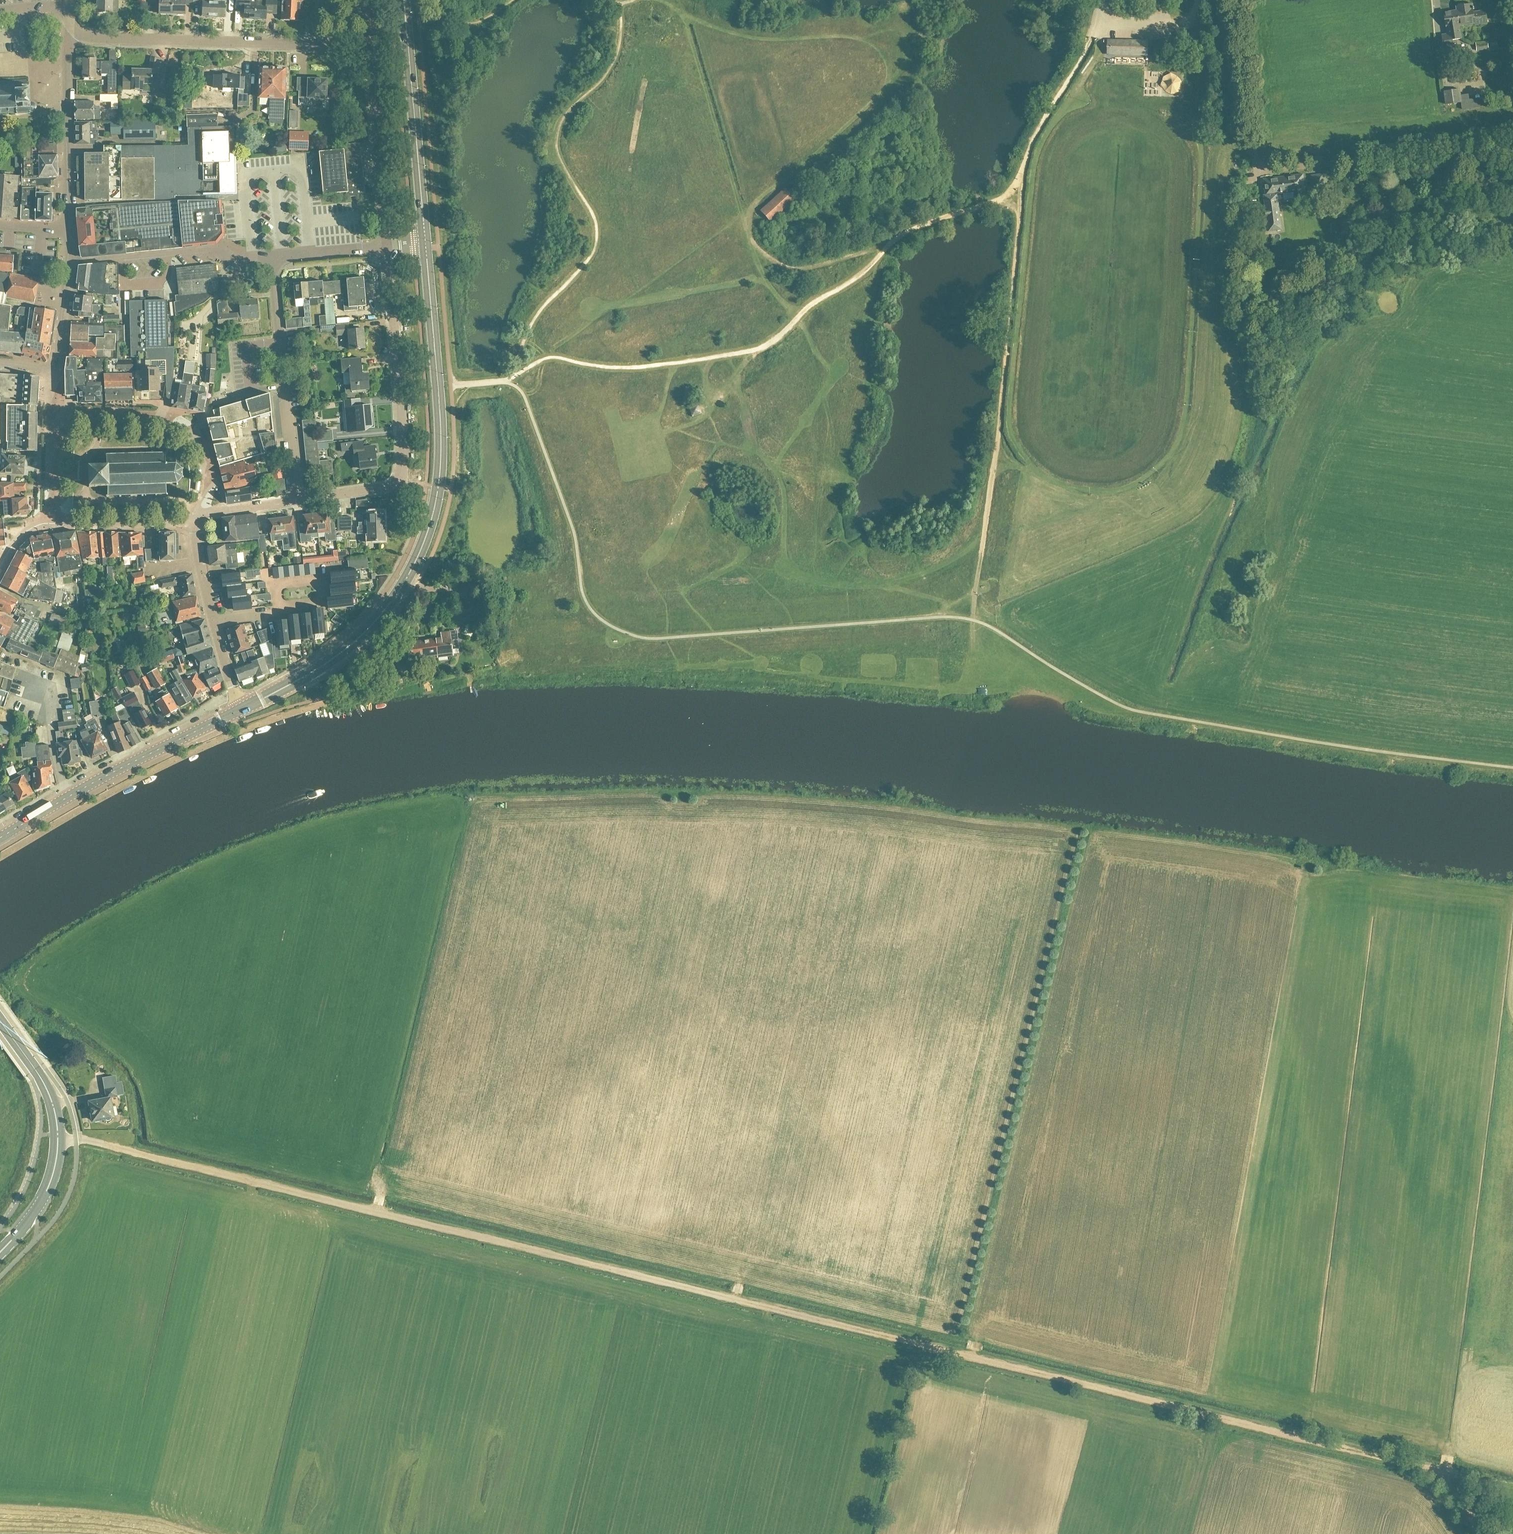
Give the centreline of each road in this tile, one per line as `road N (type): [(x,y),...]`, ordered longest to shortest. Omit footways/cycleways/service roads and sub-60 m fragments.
road 1 (track): [(1481,1533),(1445,1479),(1424,1468),(58,1136)]
road 2 (secondary): [(239,709),(303,678),(370,629),(419,553),(441,459),(424,247)]
road 3 (track): [(1025,162),(974,620)]
road 4 (residential): [(298,500),(400,481),(386,249)]
road 5 (residential): [(369,45),(70,37)]
road 6 (secondary): [(0,839),(239,709)]
road 7 (secondary): [(0,1252),(48,1188),(58,1136),(45,1083),(0,1019)]
road 8 (secondary): [(424,247),(404,0)]
road 9 (residential): [(298,500),(273,258)]
road 10 (residential): [(386,249),(369,45)]
road 11 (residential): [(70,37),(67,230)]
road 12 (residential): [(65,260),(215,250)]
road 13 (residential): [(208,513),(197,438),(180,423),(138,417)]
road 14 (track): [(1091,38),(1025,162)]
road 15 (residential): [(59,521),(193,520)]

